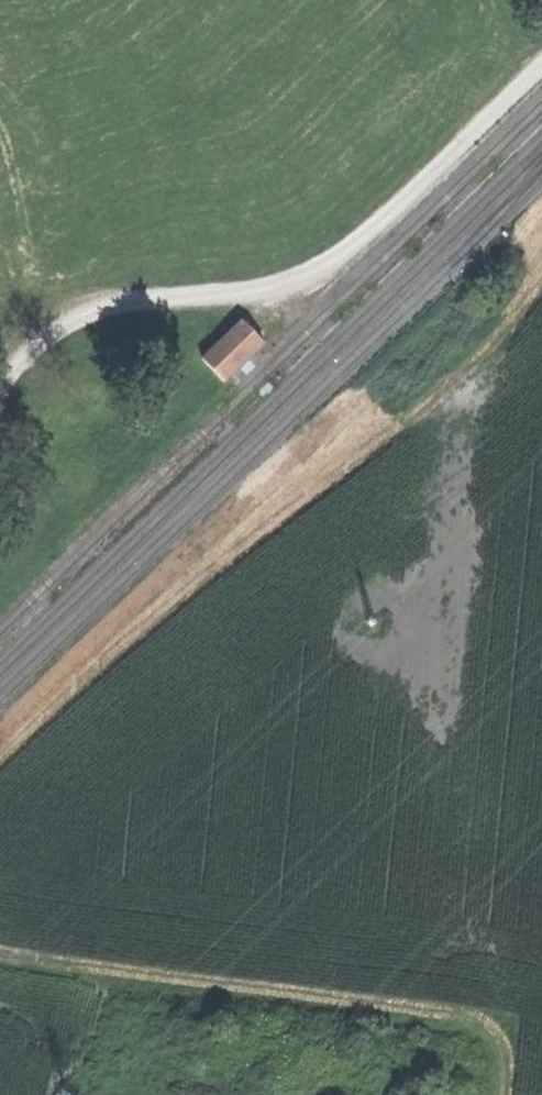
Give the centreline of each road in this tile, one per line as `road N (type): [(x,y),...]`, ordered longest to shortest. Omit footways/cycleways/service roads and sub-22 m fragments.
road 1 (track): [(0,764),(173,602),(460,376),(541,285)]
road 2 (track): [(541,67),(332,262),(276,289),(122,299),(61,315),(32,343),(0,399)]
road 3 (track): [(502,1094),(504,1045),(474,1019),(0,958)]

